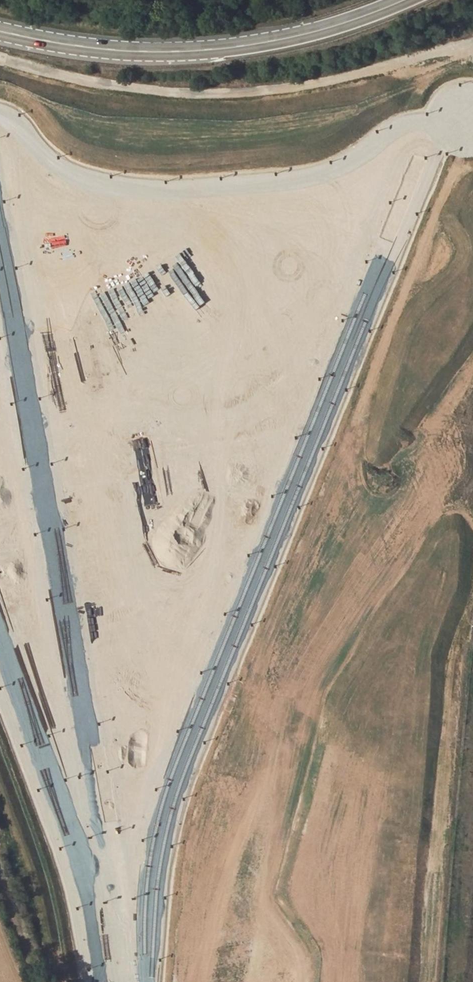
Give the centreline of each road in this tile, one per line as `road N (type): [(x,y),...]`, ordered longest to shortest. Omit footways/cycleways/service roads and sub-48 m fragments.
road 1 (primary): [(402,0),(320,31),(206,52),(88,48),(0,33)]

